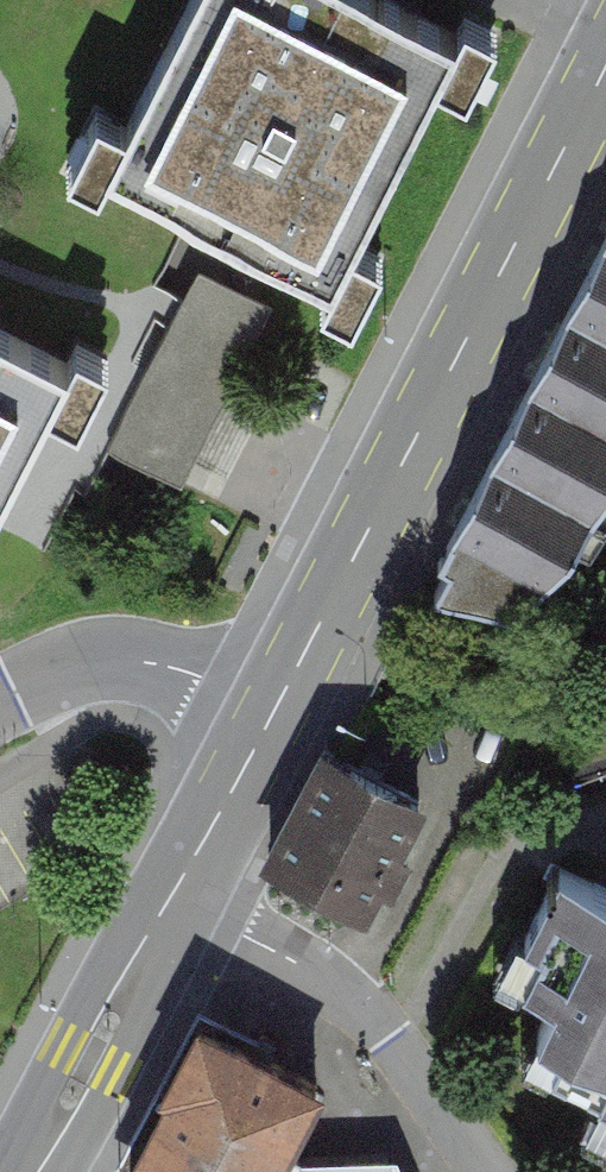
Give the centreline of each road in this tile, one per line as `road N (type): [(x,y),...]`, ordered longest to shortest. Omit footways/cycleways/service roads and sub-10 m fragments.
road 1 (primary): [(281,693),(605,66)]
road 2 (residential): [(173,901),(410,1034),(500,1171)]
road 3 (primary): [(32,1171),(173,901)]
road 4 (residential): [(281,693),(130,658),(75,668),(0,701)]
road 5 (primary): [(173,901),(281,693)]

